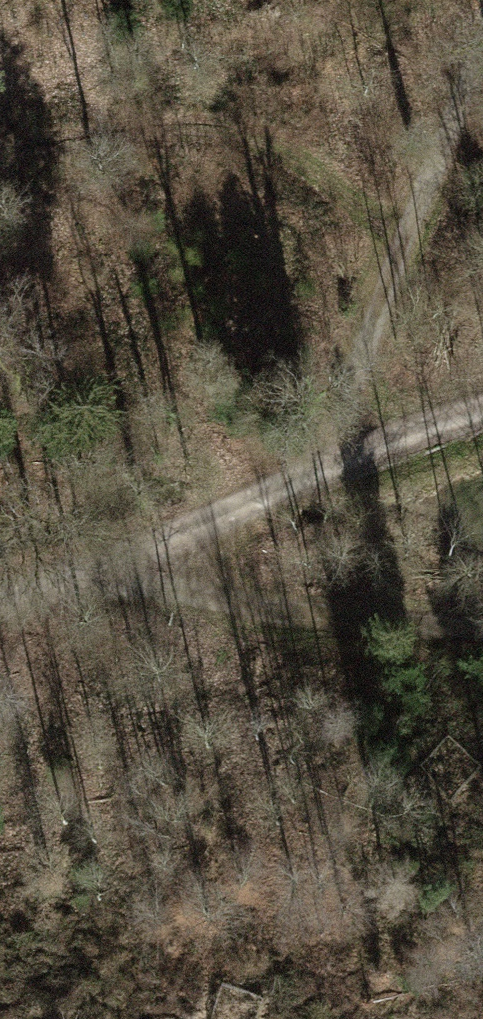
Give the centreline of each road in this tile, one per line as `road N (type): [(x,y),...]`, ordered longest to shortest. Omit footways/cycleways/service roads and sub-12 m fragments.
road 1 (track): [(0,593),(95,570),(319,473),(482,10)]
road 2 (track): [(482,641),(95,570)]
road 3 (track): [(319,473),(482,415)]

